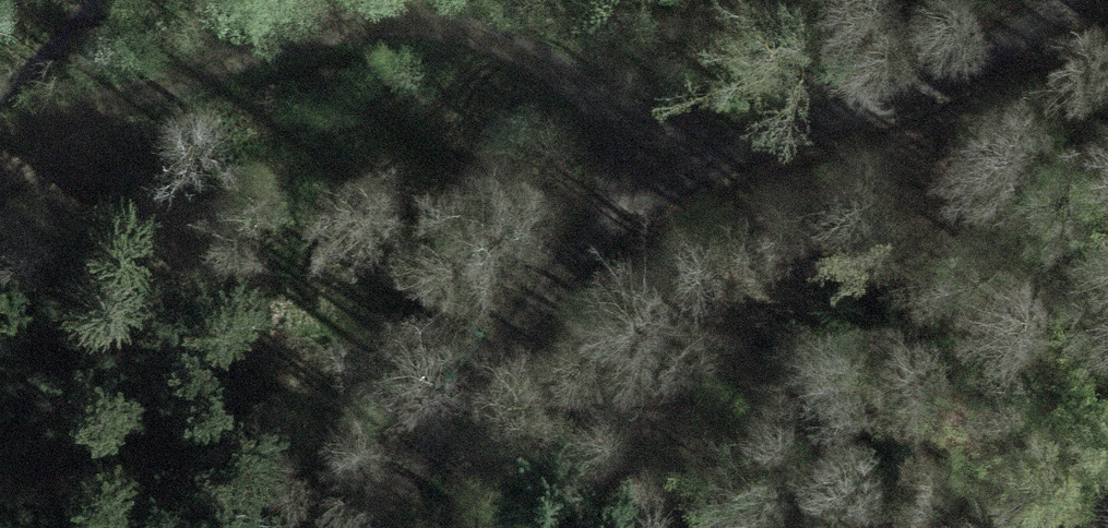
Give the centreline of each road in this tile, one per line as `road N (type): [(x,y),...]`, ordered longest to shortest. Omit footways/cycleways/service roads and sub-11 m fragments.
road 1 (track): [(0,147),(320,24),(475,16),(590,71),(655,157),(520,300),(338,527)]
road 2 (track): [(778,0),(769,37),(655,157),(776,142),(961,66),(1039,0)]

